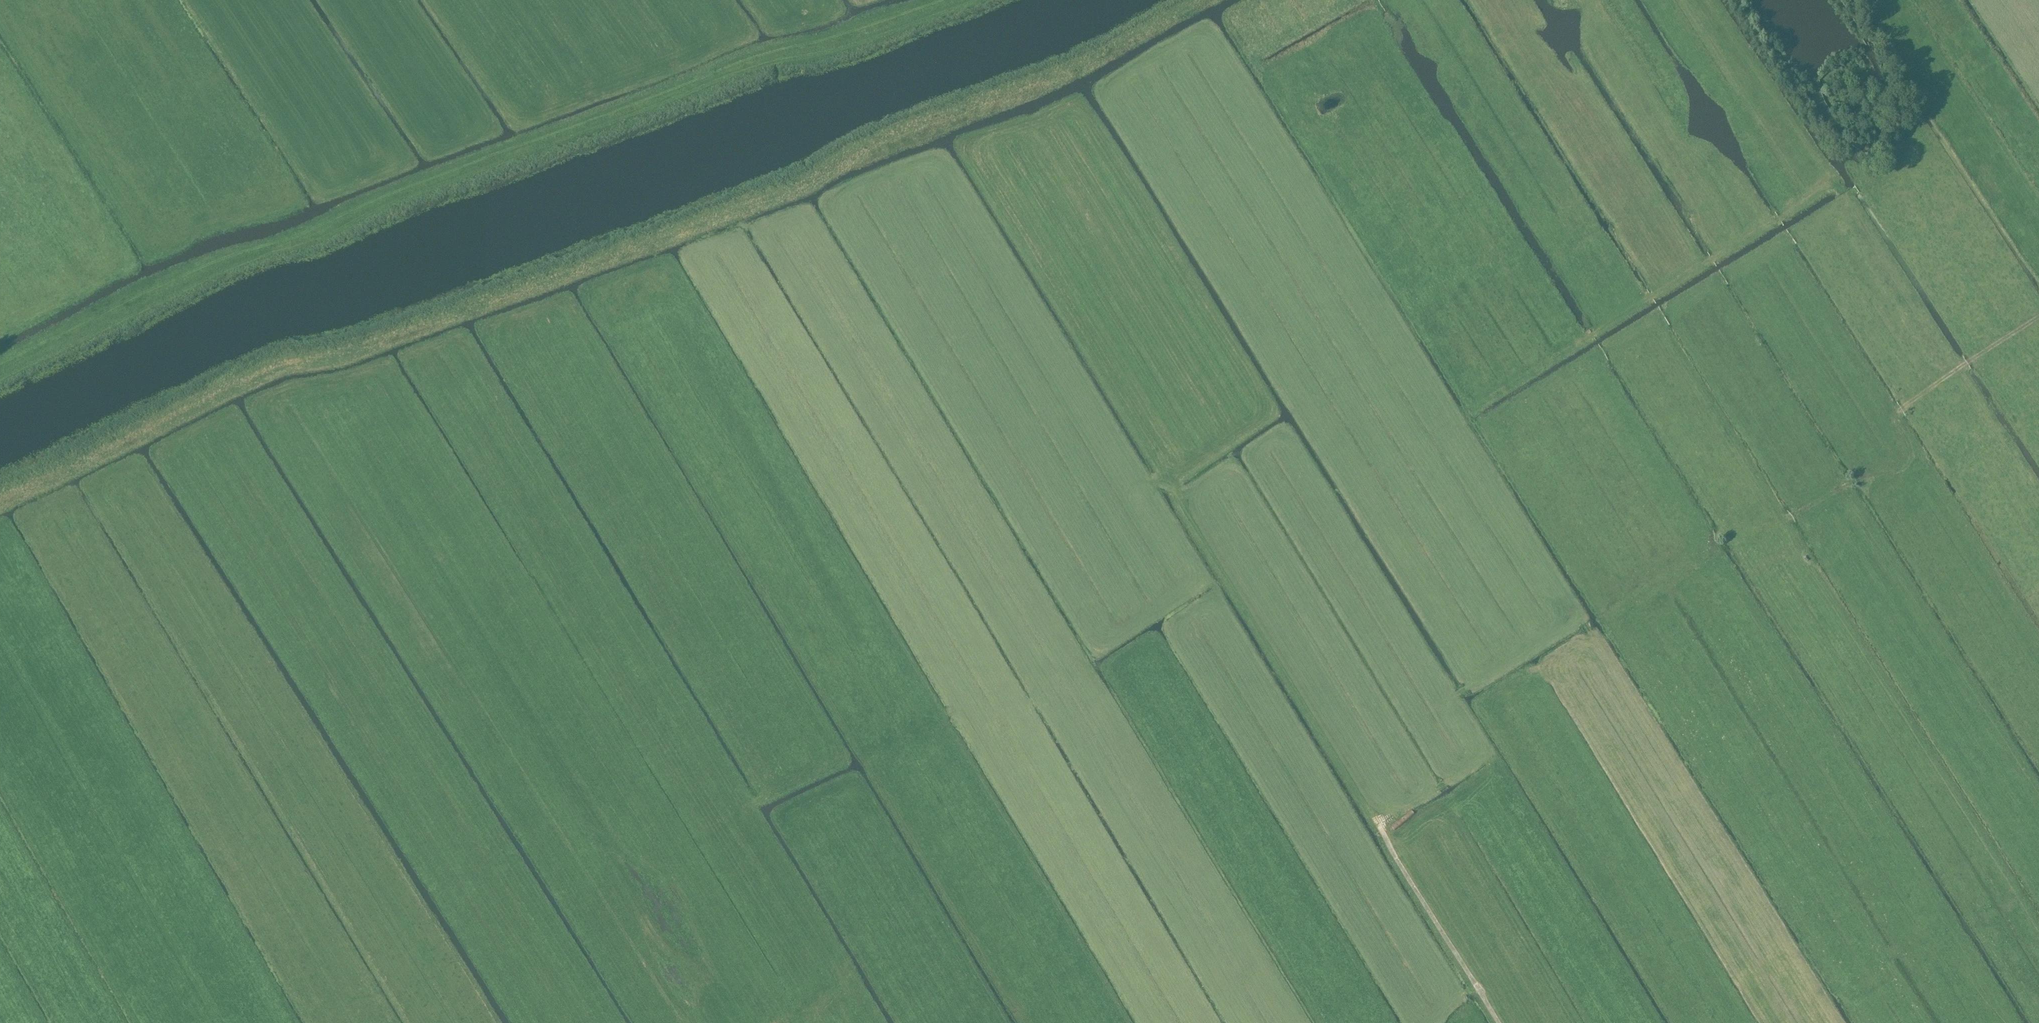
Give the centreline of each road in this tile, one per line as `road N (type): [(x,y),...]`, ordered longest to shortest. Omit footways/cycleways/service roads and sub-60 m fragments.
road 1 (track): [(2038,316),(1894,414),(1873,471),(1780,522),(1704,538)]
road 2 (track): [(1384,821),(1387,843),(1499,1022)]

